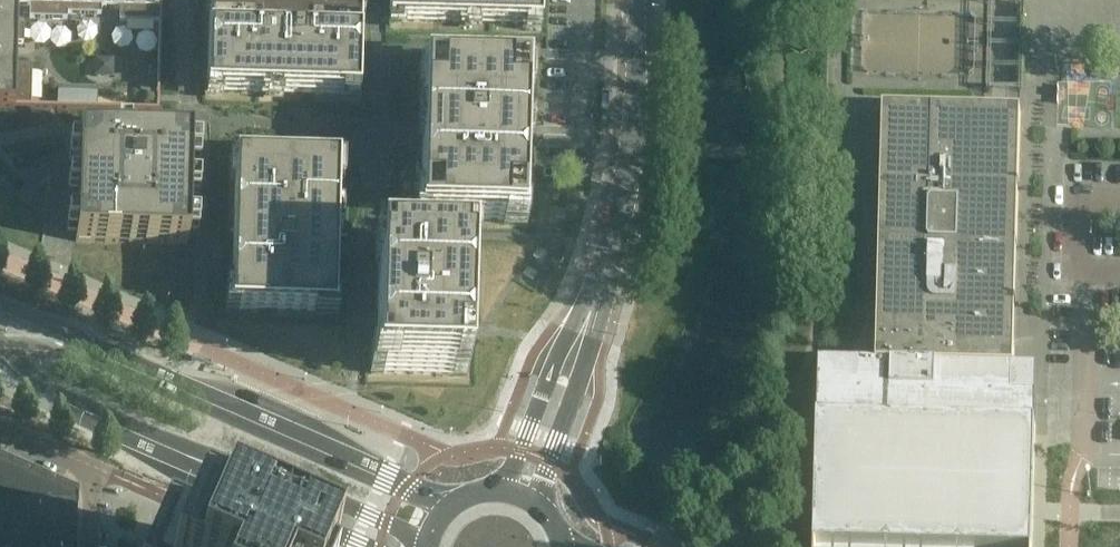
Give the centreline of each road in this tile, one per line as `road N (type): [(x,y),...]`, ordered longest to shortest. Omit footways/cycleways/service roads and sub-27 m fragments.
road 1 (secondary): [(449,508),(398,495),(0,312)]
road 2 (secondary): [(0,373),(236,475),(336,502),(428,542)]
road 3 (unclassified): [(580,344),(622,213),(638,0)]
road 4 (unclassified): [(0,429),(90,467),(89,546)]
road 5 (unclassified): [(580,344),(548,374),(499,491)]
road 6 (unclassified): [(534,505),(577,384),(580,344)]

